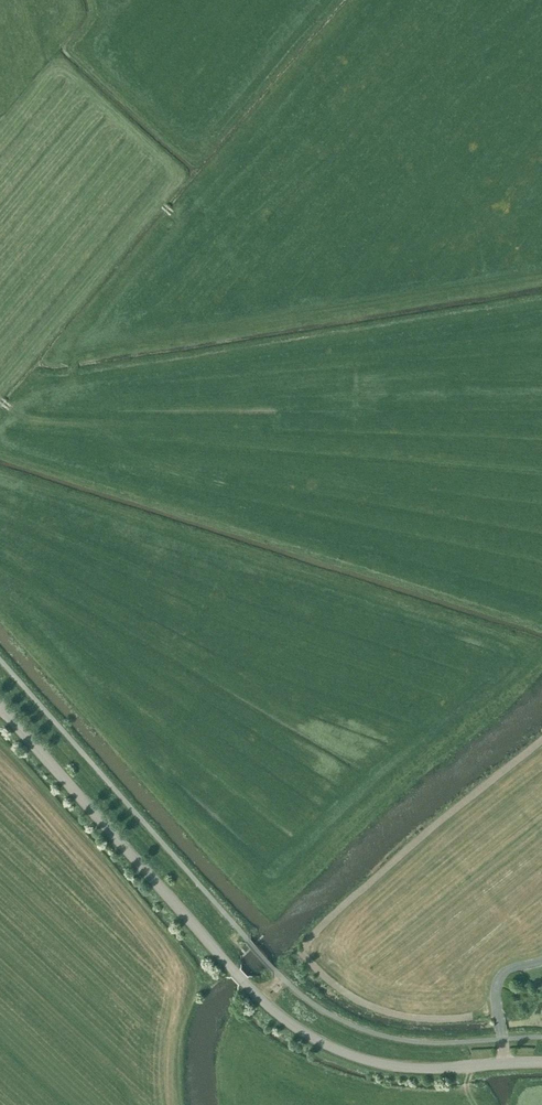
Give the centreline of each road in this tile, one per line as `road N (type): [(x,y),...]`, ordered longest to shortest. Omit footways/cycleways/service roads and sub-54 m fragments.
road 1 (tertiary): [(541,1063),(395,1066),(299,1029),(235,972),(0,707)]

